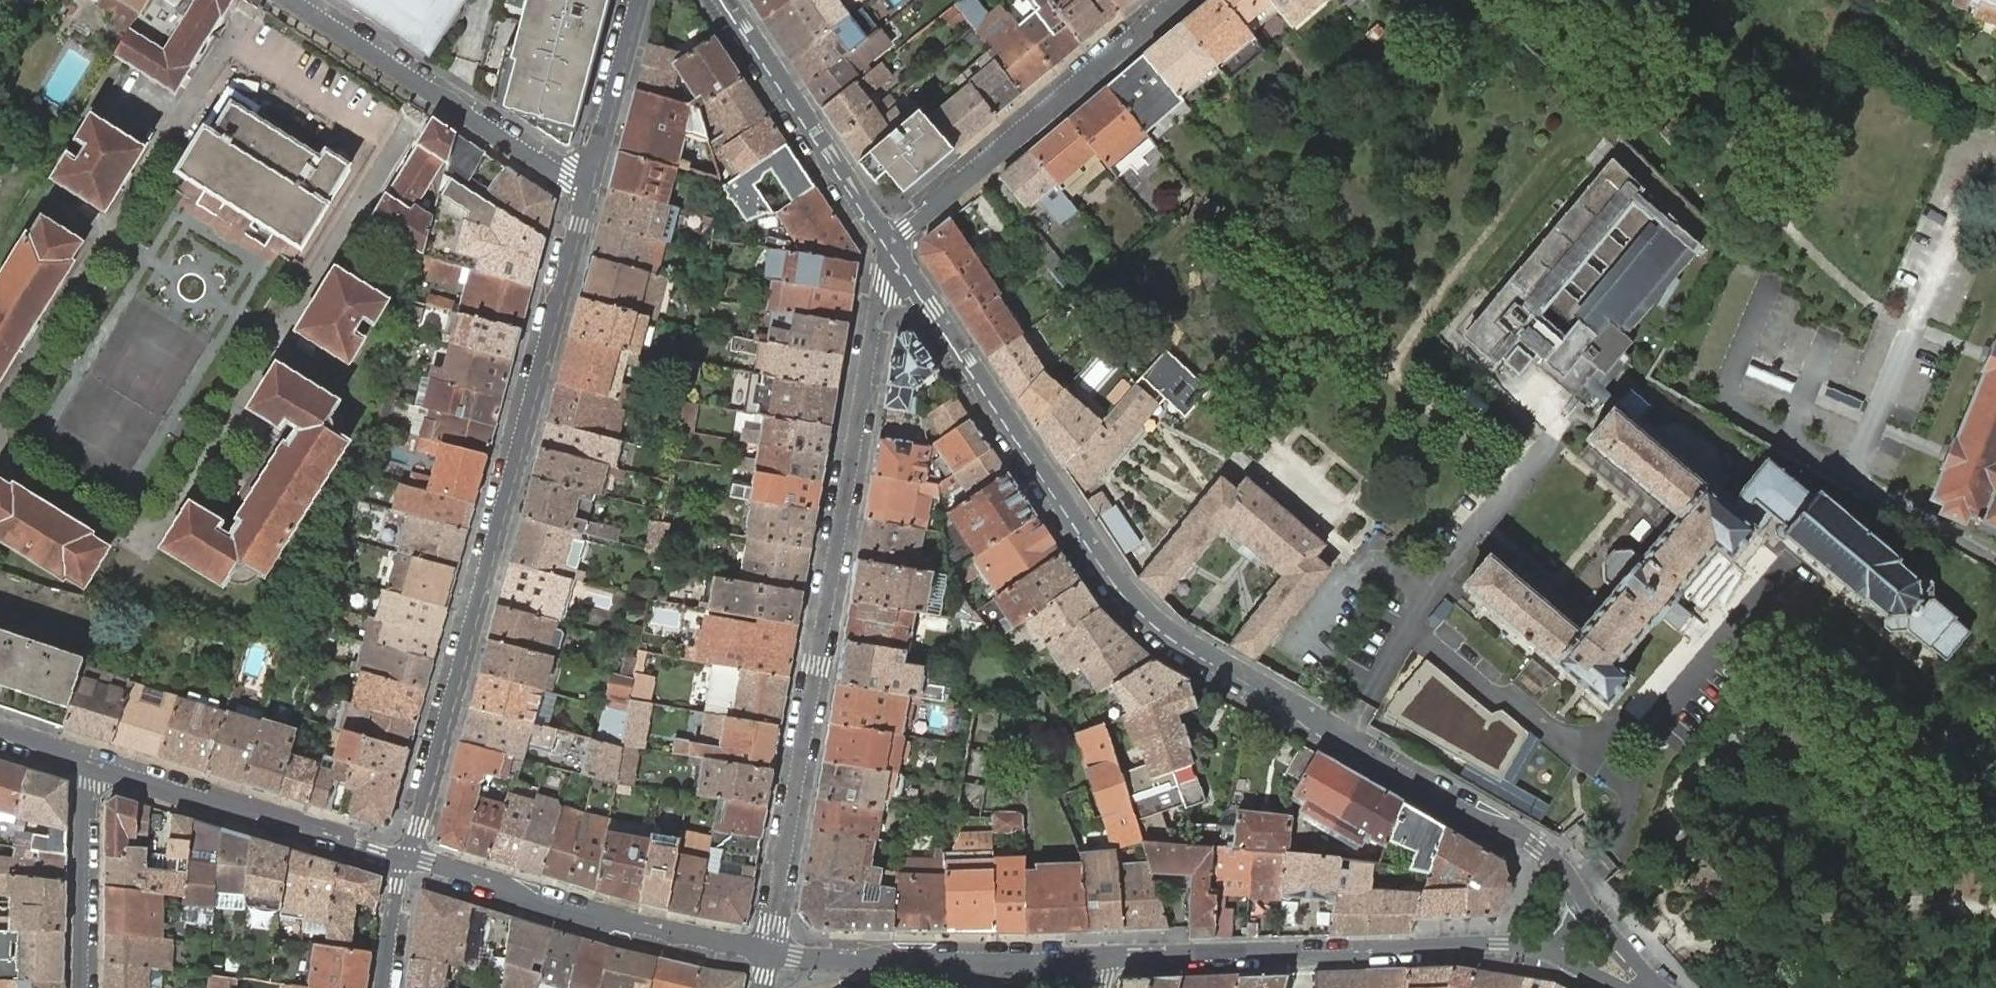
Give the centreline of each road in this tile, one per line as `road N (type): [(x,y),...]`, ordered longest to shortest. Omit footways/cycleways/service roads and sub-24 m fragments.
road 1 (tertiary): [(1575,887),(1537,843),(1141,608),(892,244)]
road 2 (residential): [(892,244),(766,952)]
road 3 (residential): [(585,188),(404,858)]
road 4 (tertiary): [(1106,958),(1534,946)]
road 5 (residential): [(1176,0),(892,244)]
road 6 (tertiary): [(404,858),(680,937),(766,952)]
road 7 (residential): [(585,188),(287,0)]
road 8 (tertiary): [(766,952),(990,962),(1106,958)]
road 9 (tertiary): [(89,770),(404,858)]
road 10 (tertiary): [(892,244),(728,0)]
road 11 (residential): [(89,770),(81,987)]
road 12 (residential): [(637,0),(585,188)]
road 13 (residential): [(382,987),(404,858)]
road 14 (tertiary): [(1657,987),(1575,887)]

